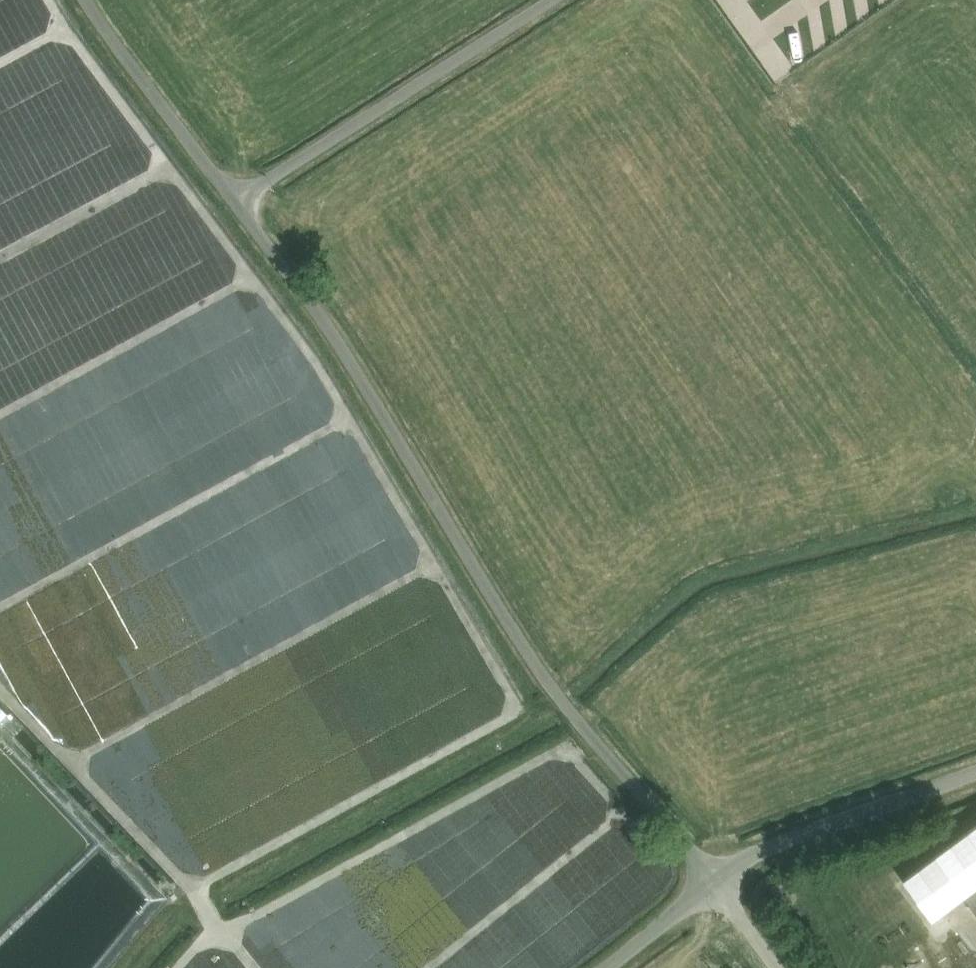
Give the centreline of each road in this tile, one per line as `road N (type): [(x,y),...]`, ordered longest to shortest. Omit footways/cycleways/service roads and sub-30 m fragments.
road 1 (unclassified): [(713,881),(581,715),(373,388),(95,0)]
road 2 (unclassified): [(713,881),(769,846),(975,773)]
road 3 (unclassified): [(604,967),(713,881)]

